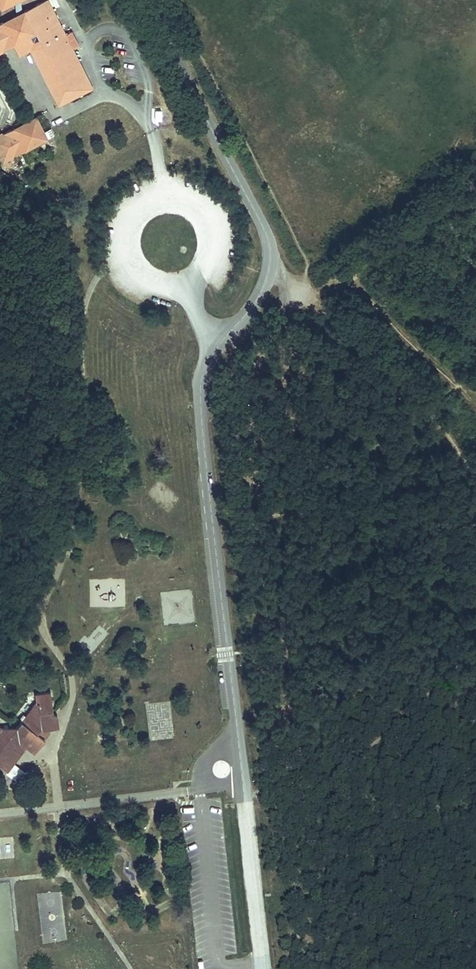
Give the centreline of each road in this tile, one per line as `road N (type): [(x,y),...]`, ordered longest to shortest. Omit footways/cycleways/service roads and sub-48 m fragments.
road 1 (unclassified): [(140,0),(268,240),(263,286),(211,354),(198,391),(262,968)]
road 2 (track): [(61,805),(55,755),(74,687),(39,615),(72,523),(76,347),(88,282),(129,256)]

